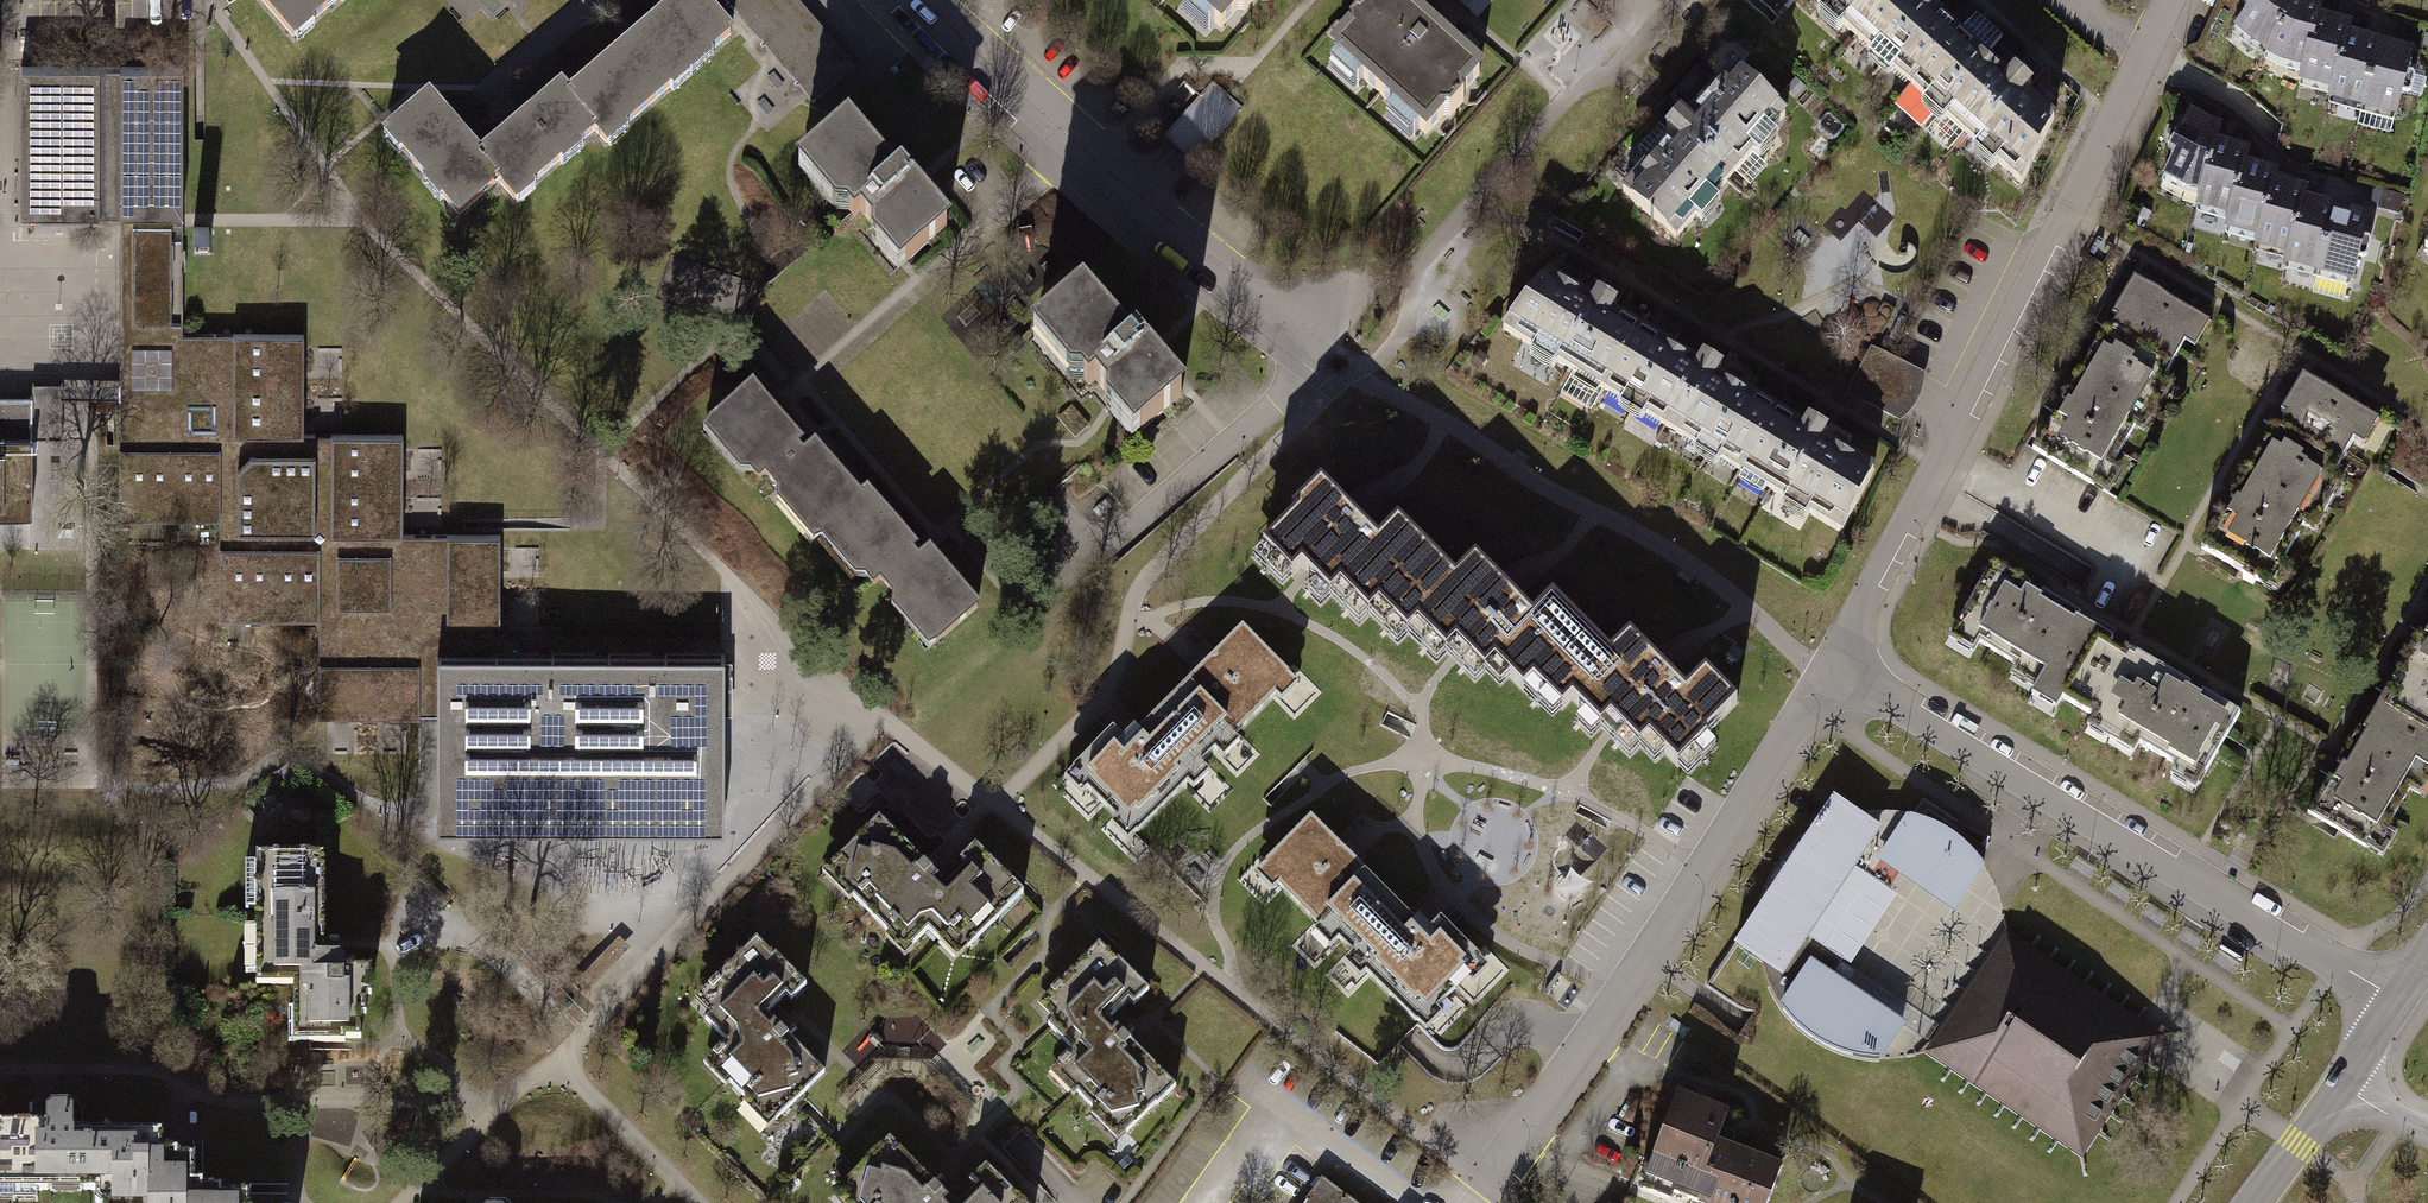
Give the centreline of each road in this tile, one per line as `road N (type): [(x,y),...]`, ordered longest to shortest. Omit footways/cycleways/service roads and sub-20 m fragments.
road 1 (residential): [(2169,0),(1960,424),(1828,670)]
road 2 (residential): [(2398,998),(1828,670)]
road 3 (residential): [(1828,670),(1484,1188)]
road 4 (residential): [(920,0),(1134,192),(1312,332)]
road 5 (tertiary): [(2252,1202),(2338,1085)]

